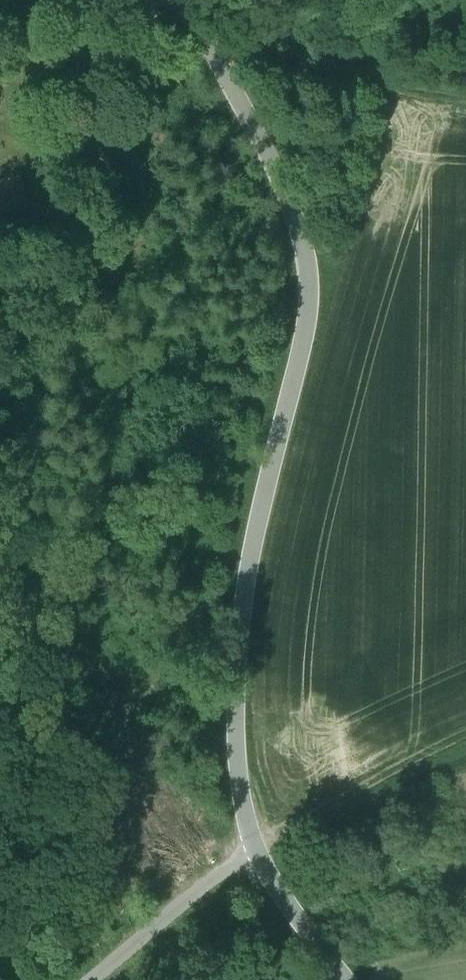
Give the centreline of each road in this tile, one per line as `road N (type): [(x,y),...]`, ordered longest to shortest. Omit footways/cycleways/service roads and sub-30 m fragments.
road 1 (unclassified): [(351,979),(255,852),(245,764),(242,611),(314,295),(280,182),(175,1)]

